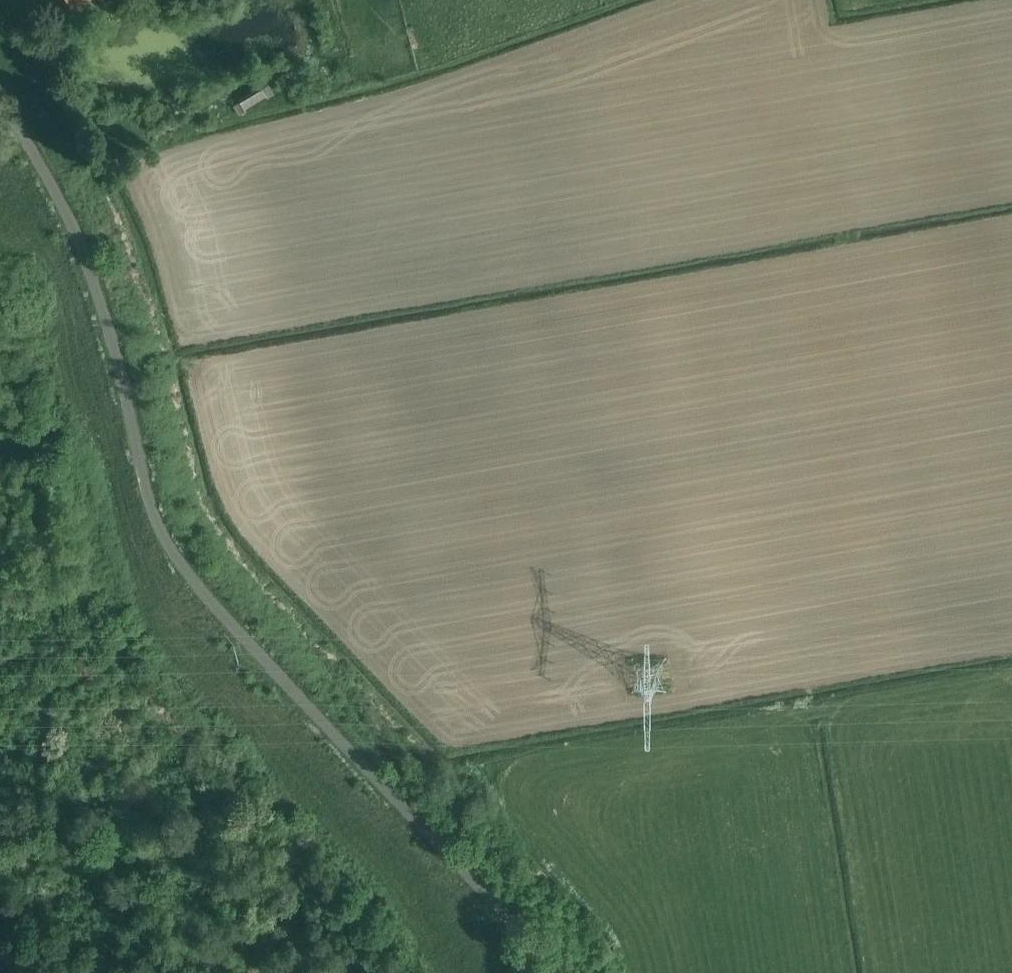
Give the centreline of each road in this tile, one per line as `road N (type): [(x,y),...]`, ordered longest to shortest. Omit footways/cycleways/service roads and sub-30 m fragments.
road 1 (unclassified): [(542,972),(492,898),(169,545),(154,519),(97,289),(57,192),(0,96)]
road 2 (track): [(426,830),(476,798),(523,753),(1011,670)]

